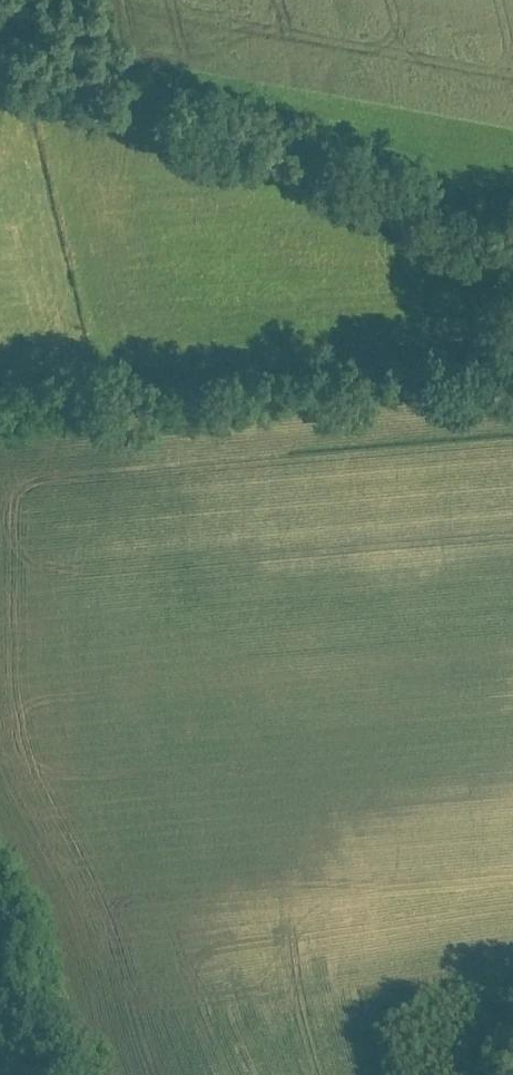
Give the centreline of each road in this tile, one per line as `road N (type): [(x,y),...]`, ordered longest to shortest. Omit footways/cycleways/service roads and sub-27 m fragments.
road 1 (track): [(512,326),(0,366)]

